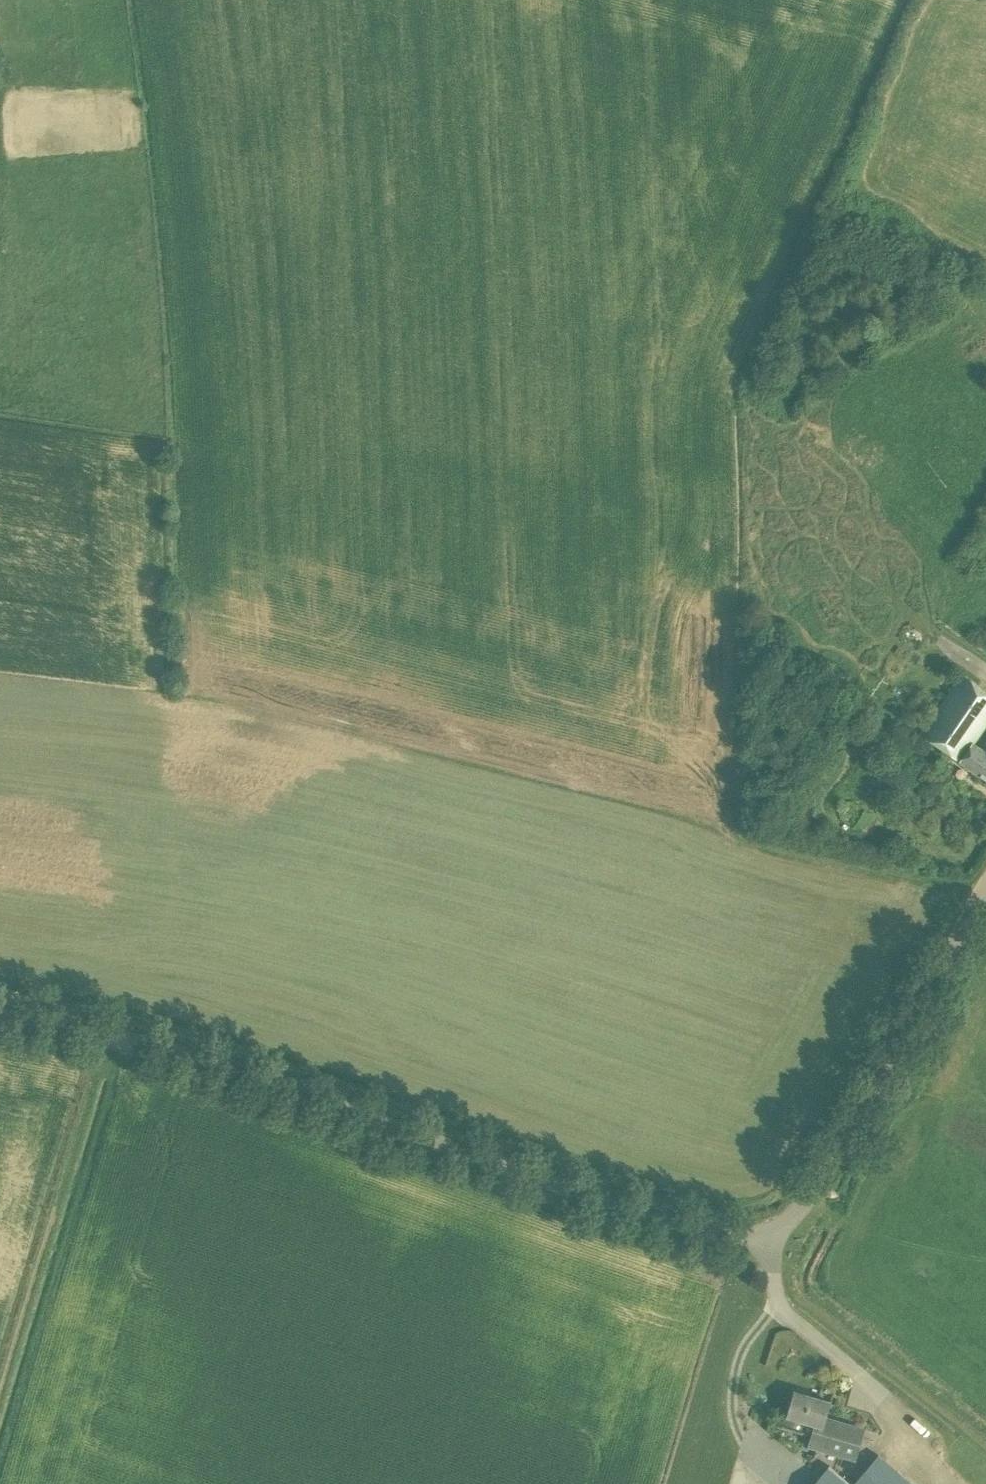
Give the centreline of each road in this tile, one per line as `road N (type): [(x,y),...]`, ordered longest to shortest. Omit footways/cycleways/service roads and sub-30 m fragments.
road 1 (unclassified): [(0,1020),(125,1039),(705,1239),(743,1242),(772,1235),(811,1205),(985,891)]

